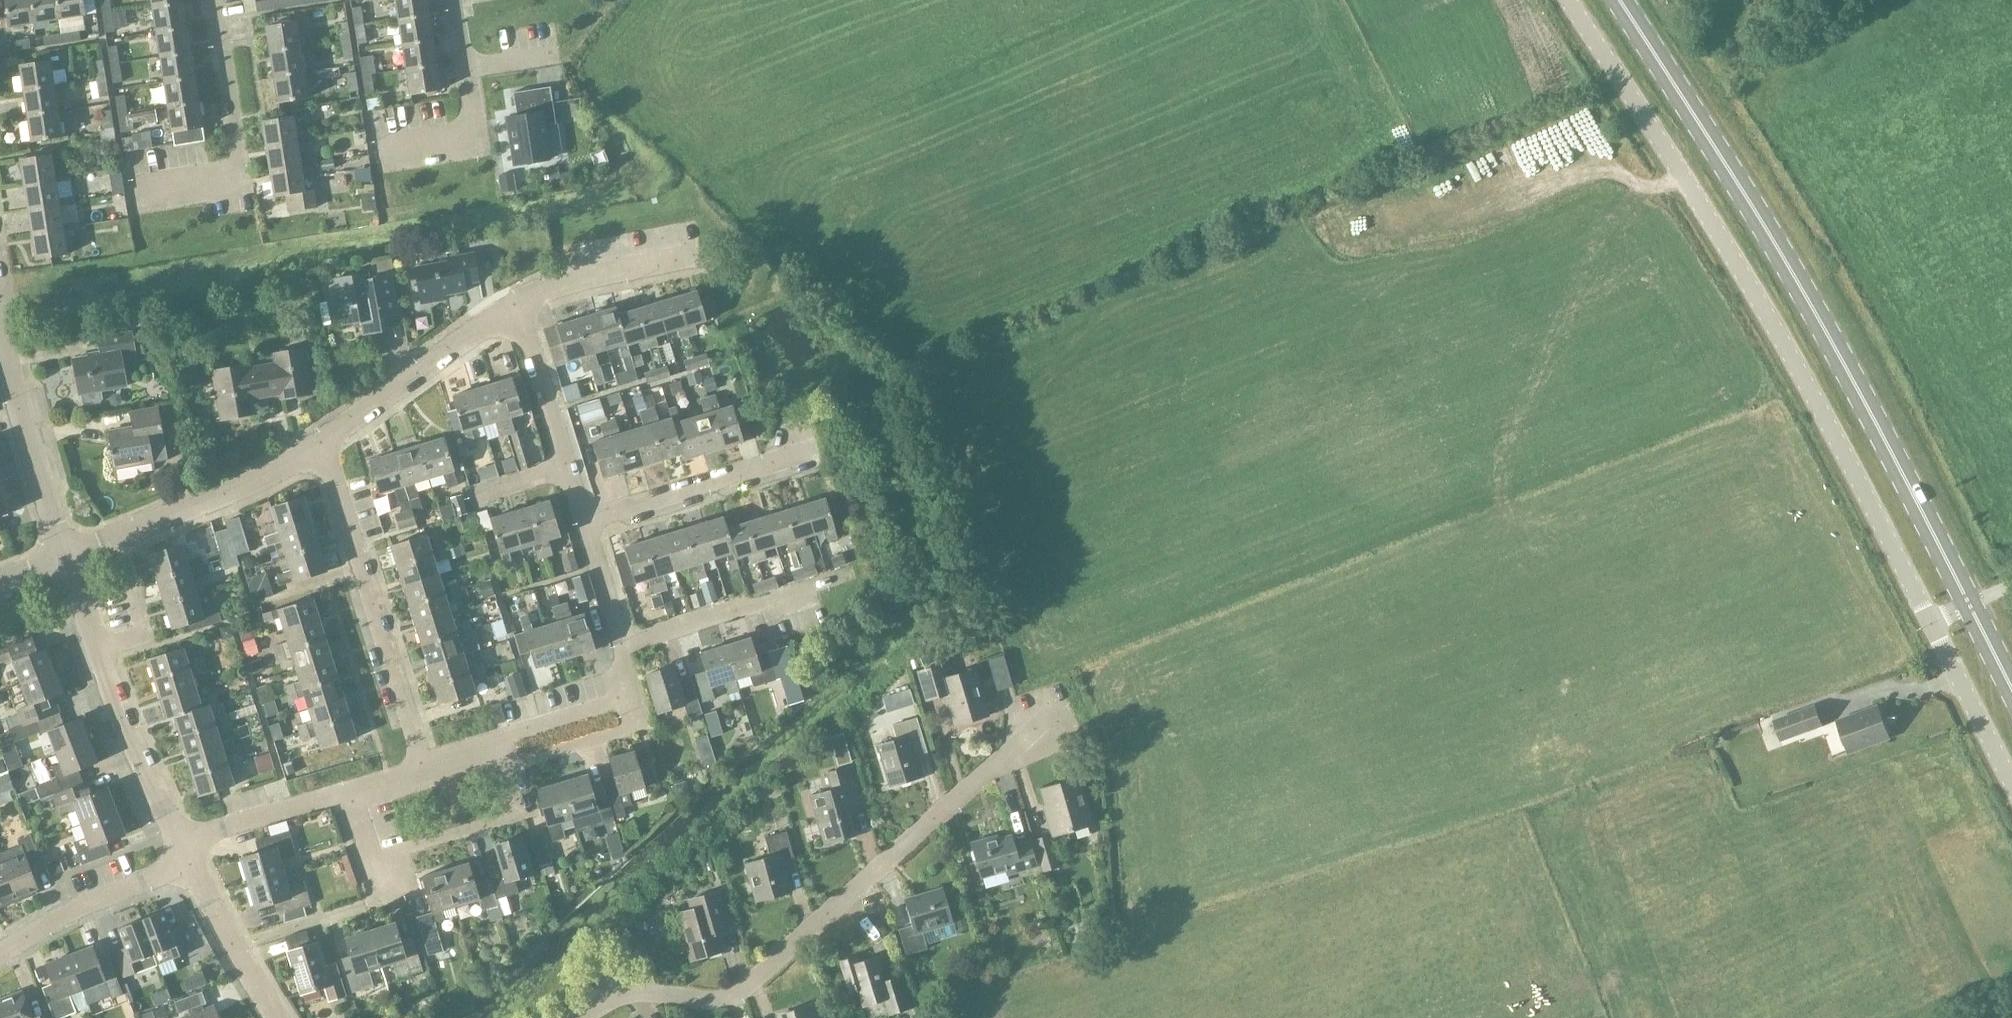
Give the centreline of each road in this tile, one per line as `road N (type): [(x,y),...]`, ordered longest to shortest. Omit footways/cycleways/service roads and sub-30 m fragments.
road 1 (unclassified): [(1930,623),(1796,366),(1567,0)]
road 2 (primary): [(1968,604),(1790,269),(1619,0)]
road 3 (residential): [(580,1017),(636,991),(731,997),(1065,701)]
road 4 (residential): [(424,773),(323,442)]
road 5 (residential): [(181,845),(123,720),(66,557)]
road 6 (residential): [(134,194),(240,177),(212,0)]
road 7 (residential): [(66,557),(241,486),(323,442)]
road 8 (residential): [(424,773),(501,749),(513,732),(634,696),(622,644)]
road 9 (residential): [(181,845),(424,773)]
road 10 (residential): [(66,557),(0,321)]
road 11 (residential): [(584,520),(818,448)]
road 12 (residential): [(622,644),(853,572)]
road 13 (residential): [(323,442),(516,306)]
road 14 (residential): [(0,953),(70,910),(189,863)]
road 15 (residential): [(516,306),(565,283),(696,255)]
road 16 (unclassified): [(2011,786),(1930,623)]
road 17 (residential): [(275,1017),(189,863)]
road 18 (residential): [(376,152),(476,136),(465,69)]
road 19 (residential): [(567,466),(516,306)]
road 20 (residential): [(622,644),(584,520)]

